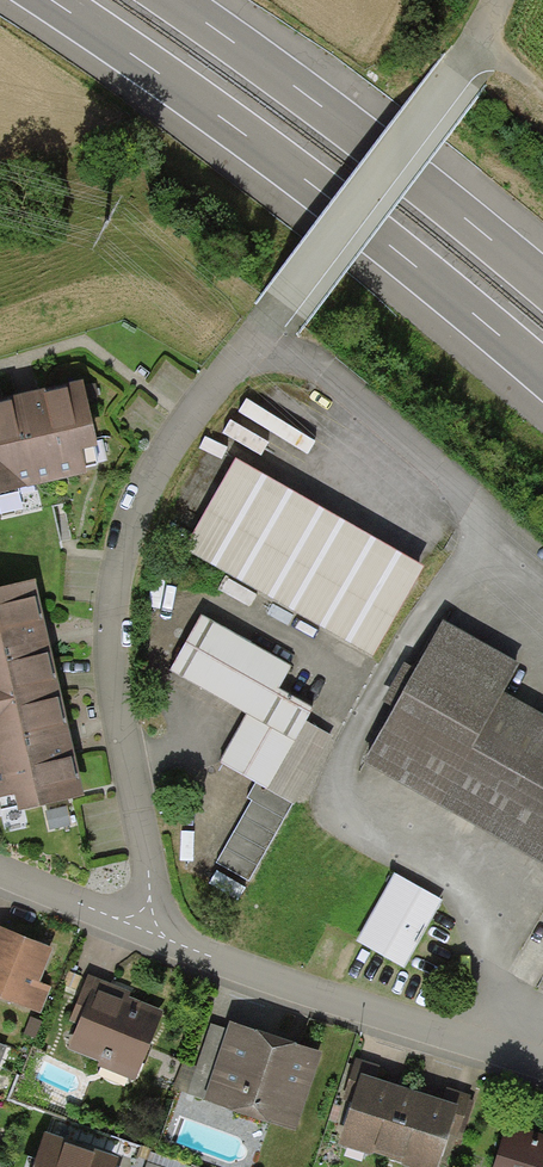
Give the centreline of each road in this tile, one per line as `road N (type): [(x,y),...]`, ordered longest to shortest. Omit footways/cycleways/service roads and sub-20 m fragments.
road 1 (residential): [(271,318),(134,512),(107,618),(149,936)]
road 2 (motorway): [(45,0),(225,126),(542,378)]
road 3 (motorway): [(542,291),(339,123),(167,0)]
road 4 (residential): [(149,936),(542,1061)]
road 5 (track): [(494,0),(461,68),(271,318)]
road 6 (residential): [(0,874),(149,936)]

